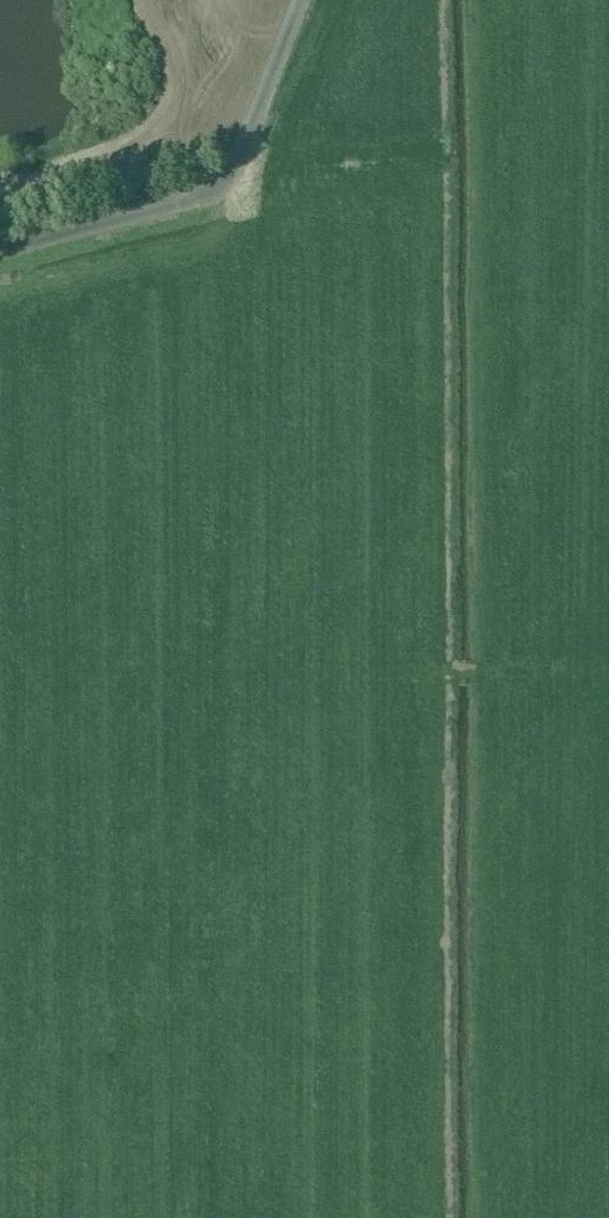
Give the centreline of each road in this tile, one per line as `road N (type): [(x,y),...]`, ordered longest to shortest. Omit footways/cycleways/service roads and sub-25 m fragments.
road 1 (track): [(304,0),(234,171),(206,197),(0,253)]

